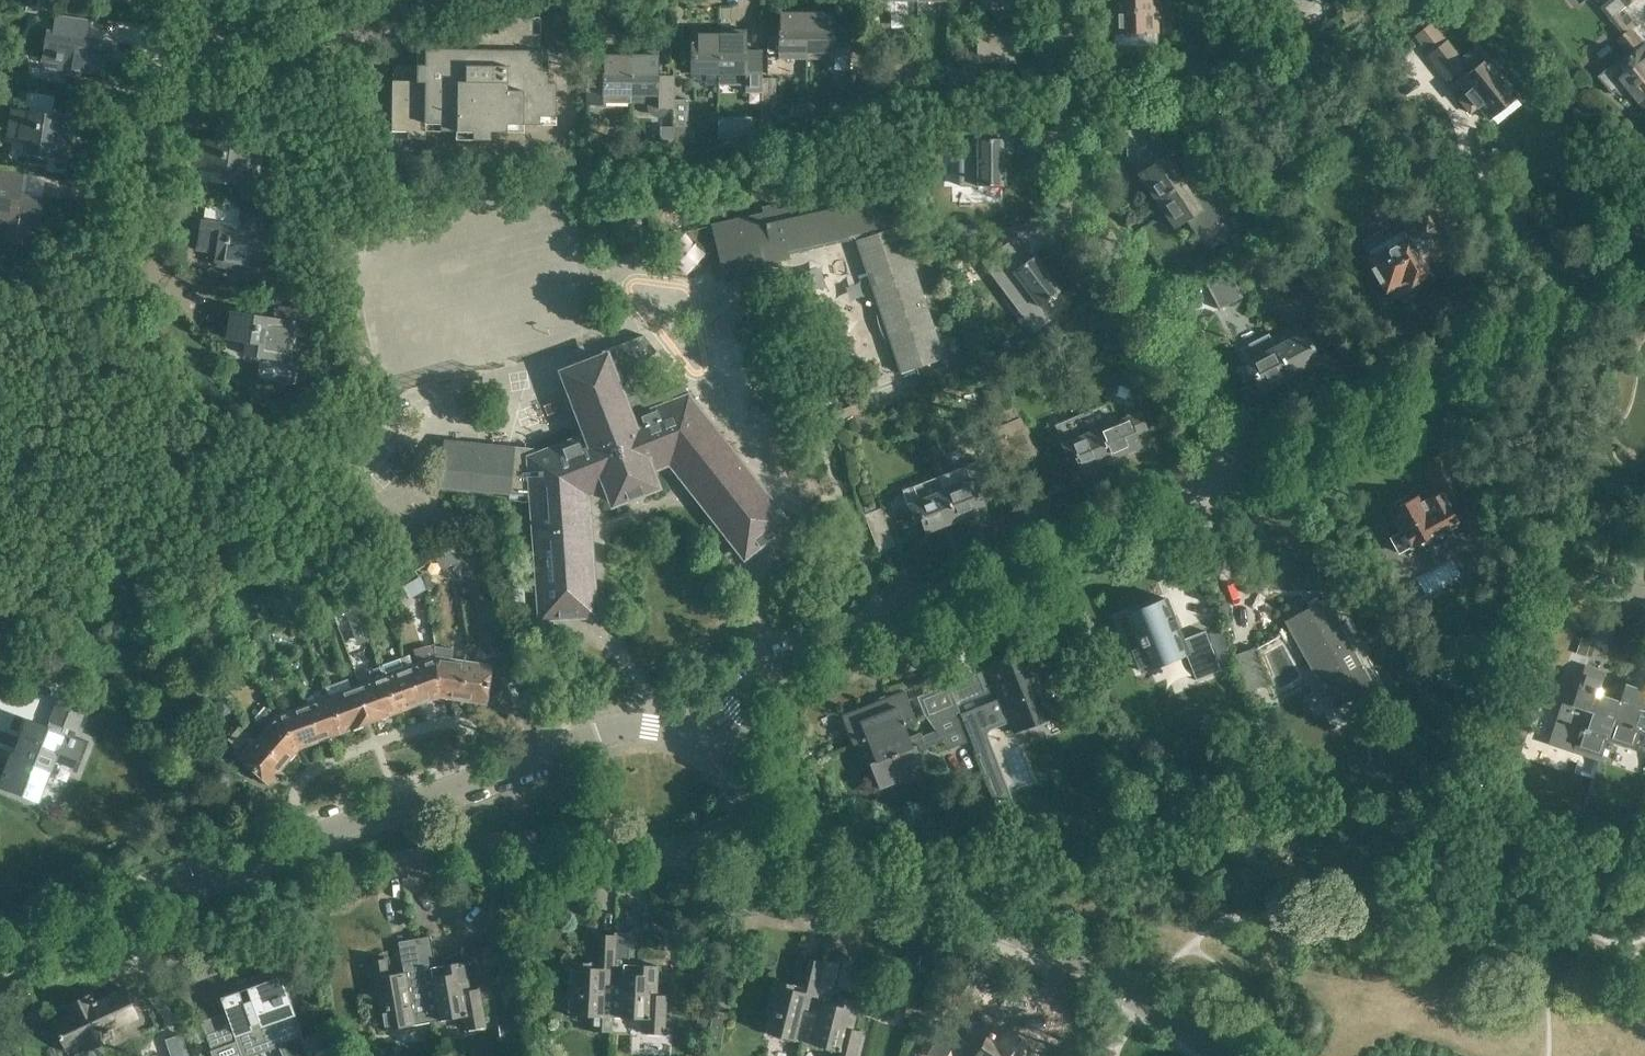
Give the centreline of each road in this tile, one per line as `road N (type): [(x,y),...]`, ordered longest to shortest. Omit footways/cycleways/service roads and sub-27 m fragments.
road 1 (residential): [(0,964),(128,902),(600,730),(652,726),(717,745)]
road 2 (residential): [(717,745),(737,713),(805,650),(1231,481)]
road 3 (residential): [(1237,1055),(1009,926),(922,891),(821,867),(765,833),(748,810)]
road 4 (residential): [(1231,481),(1150,298),(1080,201),(1068,162),(1061,0)]
road 5 (residential): [(1231,481),(1497,340),(1644,232)]
road 6 (residential): [(392,857),(483,840),(689,845),(748,810)]
road 7 (residential): [(136,144),(144,211),(126,268),(98,273),(61,259),(67,244)]
road 8 (residential): [(388,16),(301,47),(218,18)]
road 9 (residential): [(136,144),(218,18)]
road 10 (residential): [(67,244),(136,144)]

